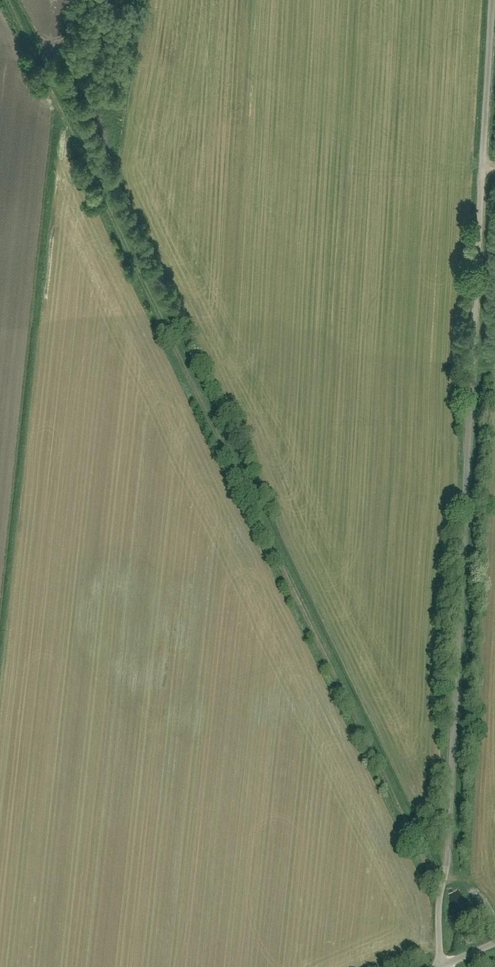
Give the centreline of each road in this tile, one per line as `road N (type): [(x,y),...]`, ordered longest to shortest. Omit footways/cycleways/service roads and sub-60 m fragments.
road 1 (track): [(9,0),(444,913)]
road 2 (residential): [(441,966),(494,17)]

